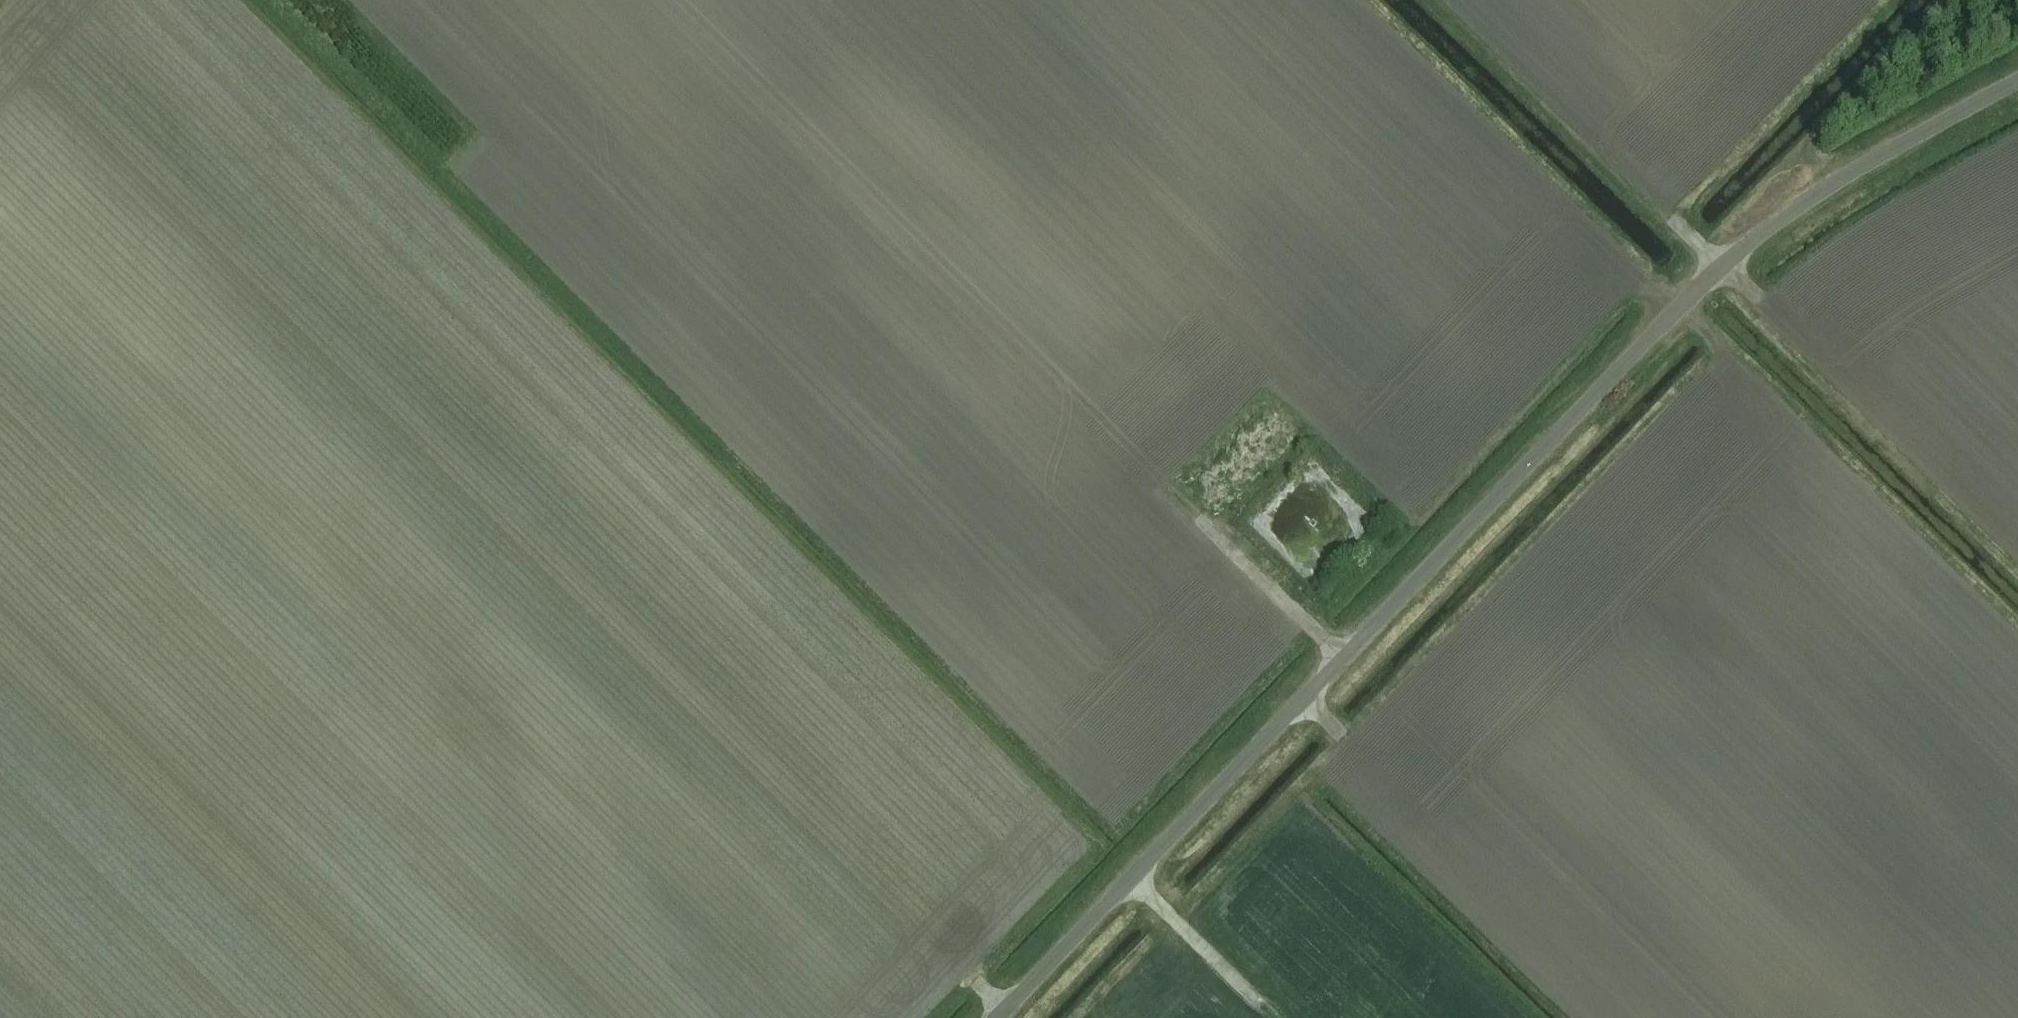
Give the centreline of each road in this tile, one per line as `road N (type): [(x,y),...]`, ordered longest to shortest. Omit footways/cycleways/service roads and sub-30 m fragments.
road 1 (unclassified): [(1018,1017),(1701,294),(1754,248),(2017,98)]

